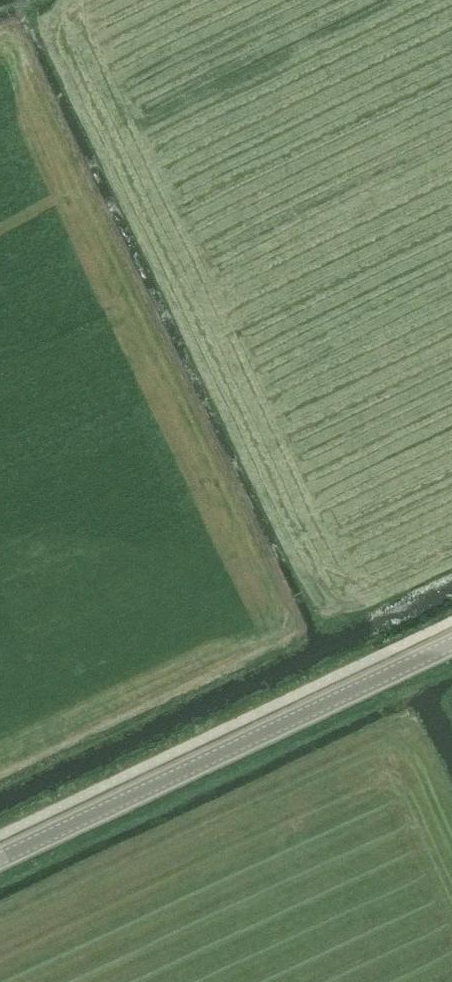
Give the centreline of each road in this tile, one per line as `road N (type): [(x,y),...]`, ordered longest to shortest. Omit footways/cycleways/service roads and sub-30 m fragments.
road 1 (tertiary): [(0,857),(451,643)]

